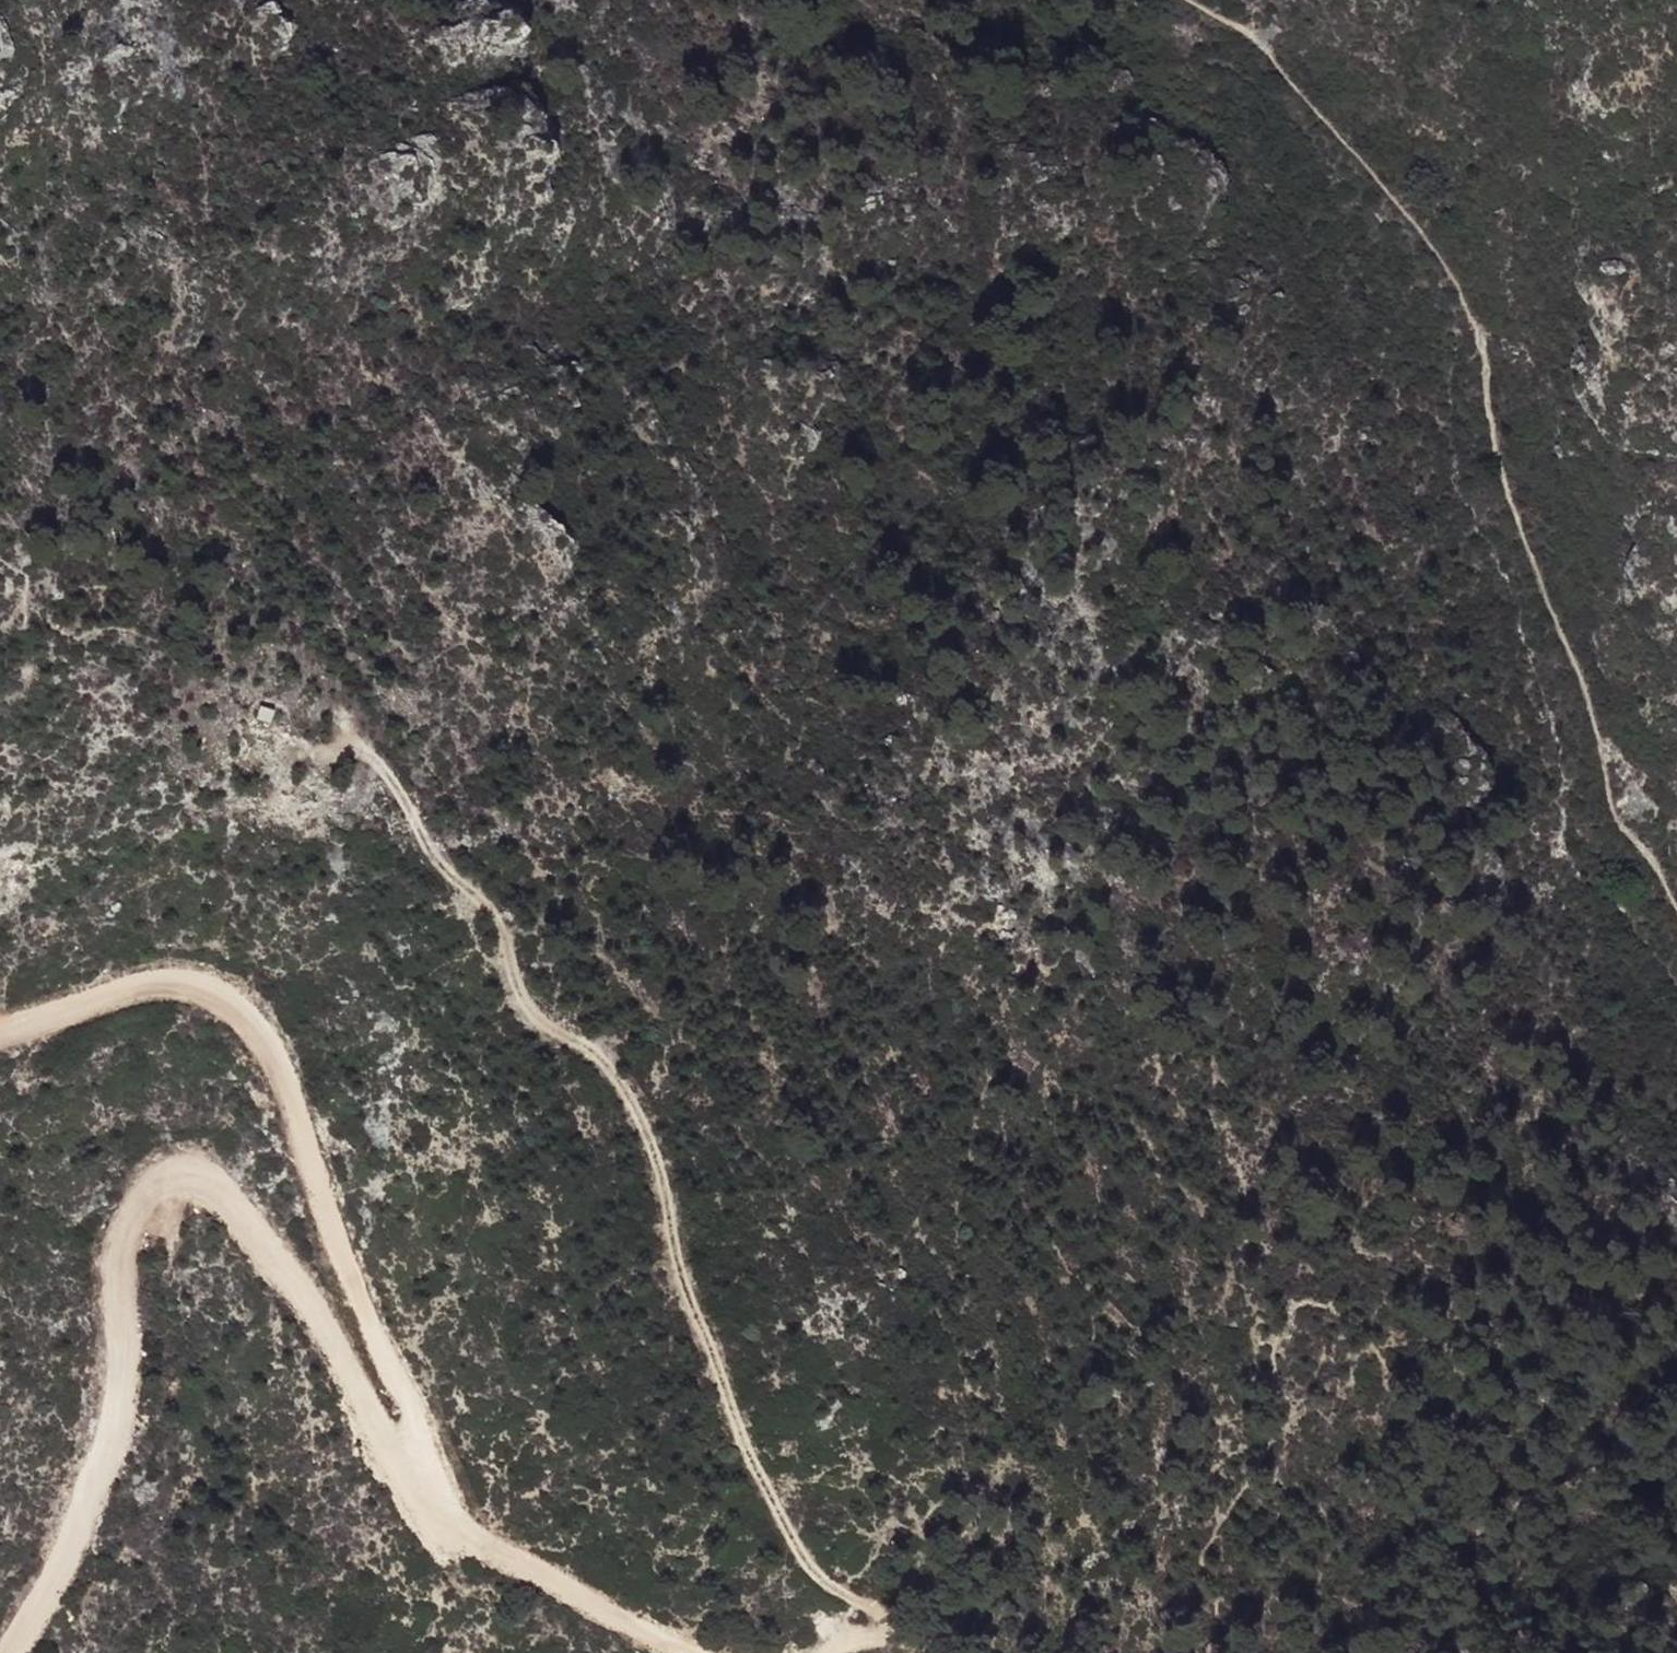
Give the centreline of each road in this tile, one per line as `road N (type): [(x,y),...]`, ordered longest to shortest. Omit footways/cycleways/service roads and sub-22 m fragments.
road 1 (track): [(0,1027),(54,1022),(181,980),(220,990),(289,1069),(410,1454),(462,1523),(705,1652)]

